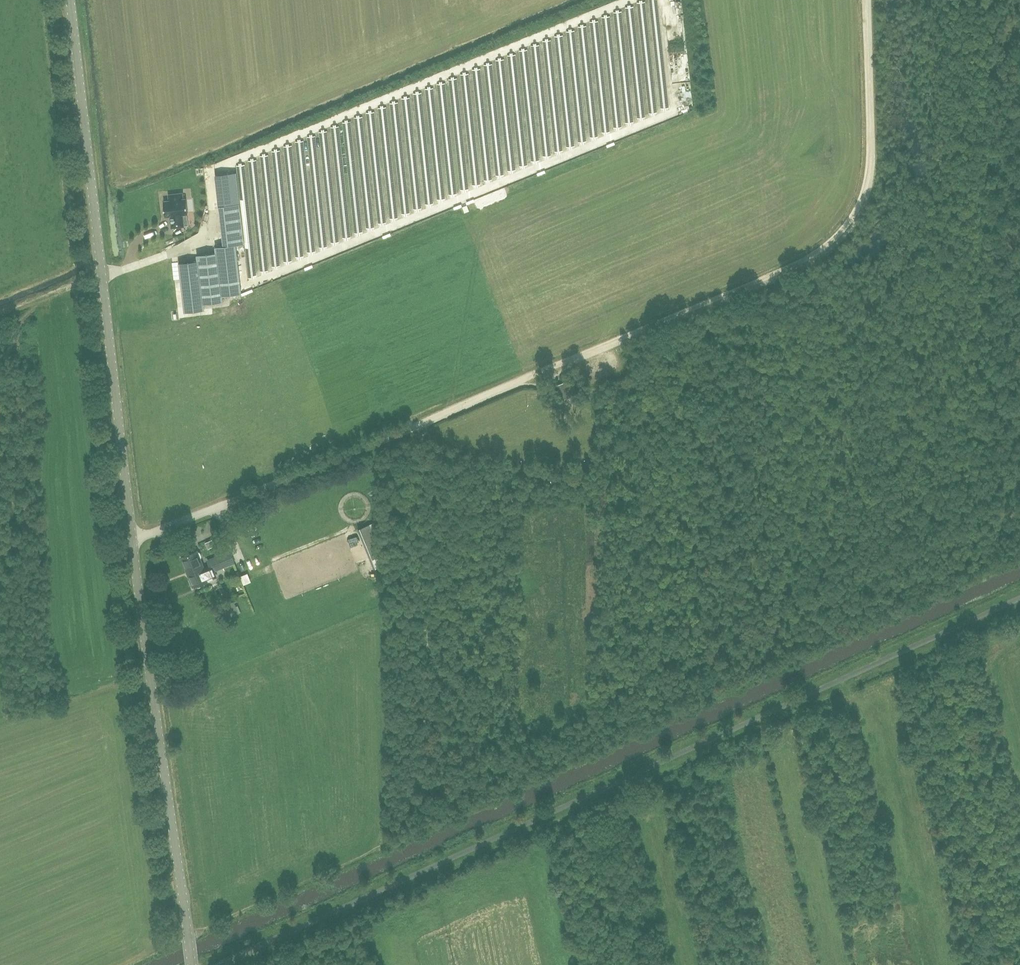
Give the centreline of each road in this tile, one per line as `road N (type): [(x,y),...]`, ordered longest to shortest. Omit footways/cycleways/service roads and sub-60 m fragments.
road 1 (unclassified): [(192,964),(70,0)]
road 2 (track): [(866,0),(865,183),(838,230),(804,257),(220,505)]
road 3 (track): [(220,964),(1019,596)]

